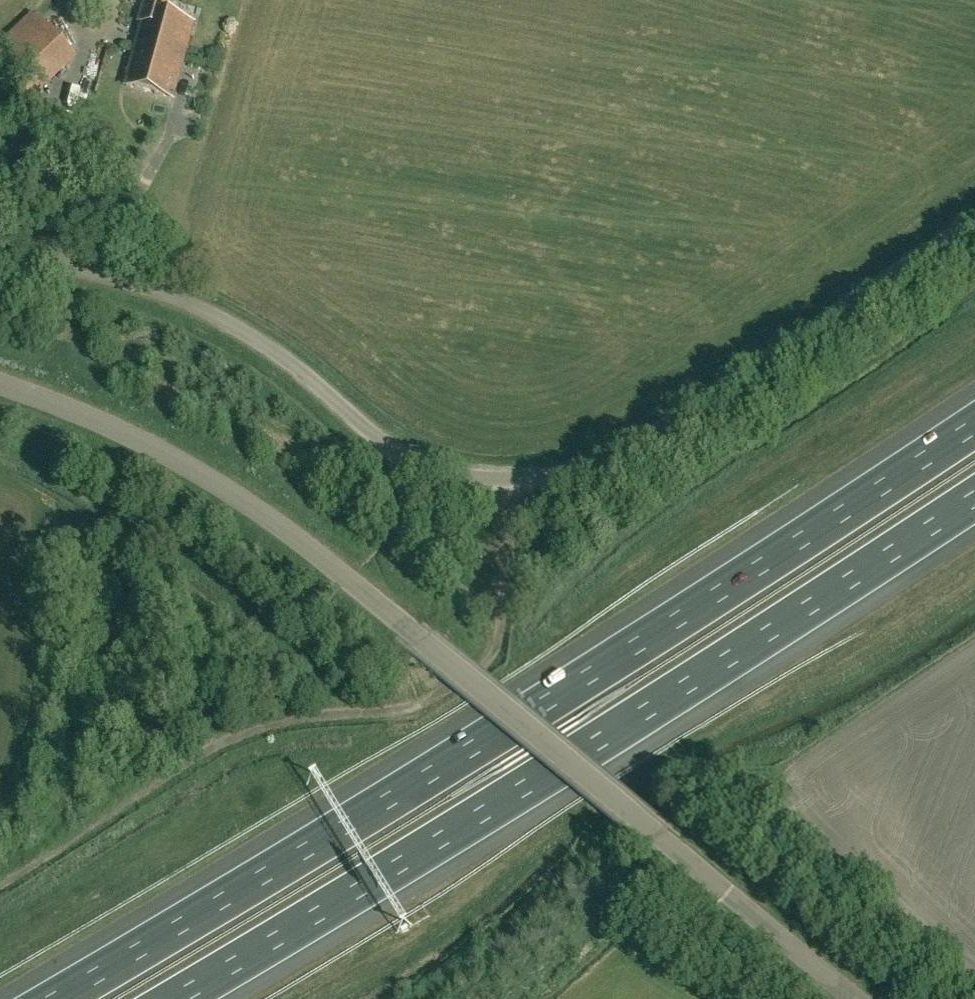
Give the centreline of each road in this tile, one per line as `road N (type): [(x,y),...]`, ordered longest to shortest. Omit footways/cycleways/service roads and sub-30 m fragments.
road 1 (motorway): [(974,425),(610,662),(53,998)]
road 2 (unclassified): [(856,998),(269,516),(111,424),(0,382)]
road 3 (motorway): [(175,998),(974,499)]
road 4 (unclassified): [(0,897),(269,729),(404,718),(456,697),(509,651),(513,479)]
road 5 (unclassified): [(0,259),(123,280),(191,304),(309,374),(405,457),(513,479)]
road 6 (unclassified): [(513,479),(553,477),(605,458),(974,209)]

